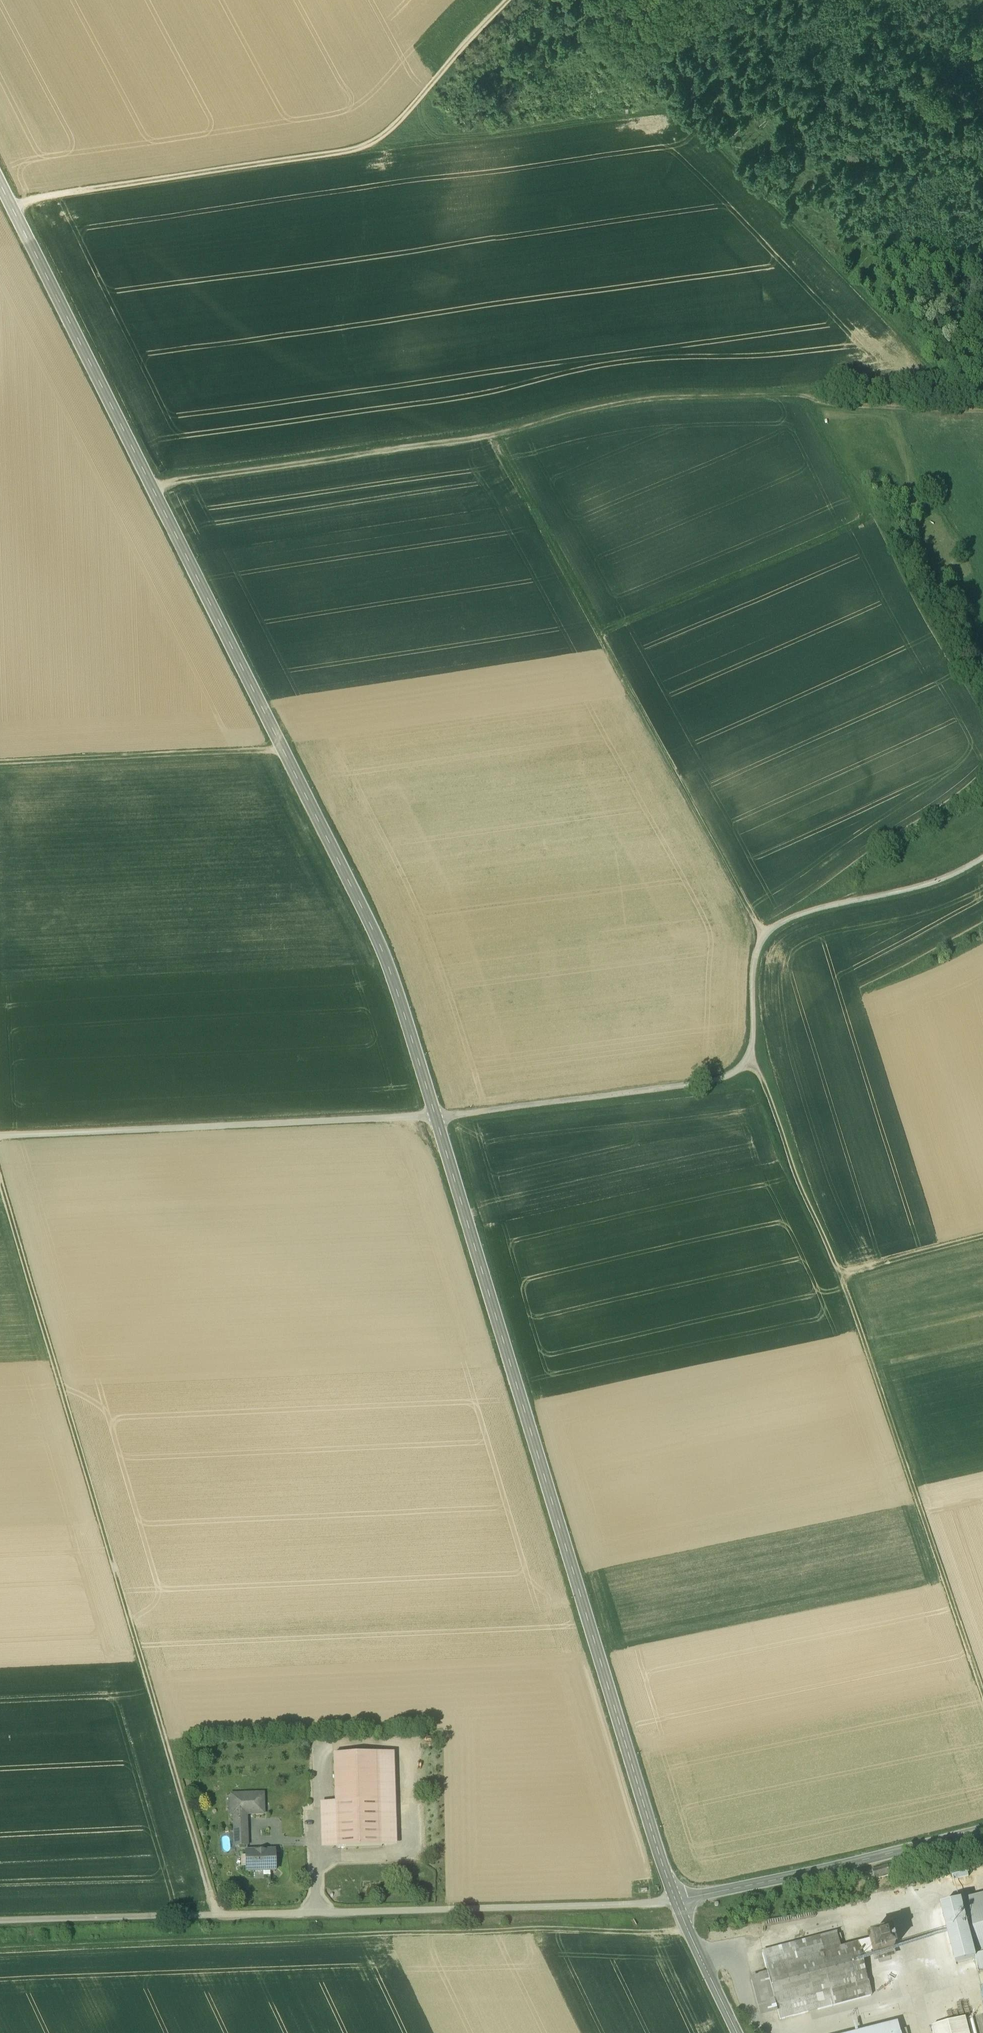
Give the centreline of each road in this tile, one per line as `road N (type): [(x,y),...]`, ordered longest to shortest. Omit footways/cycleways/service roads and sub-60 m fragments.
road 1 (secondary): [(676,1902),(382,953),(0,185)]
road 2 (track): [(0,1136),(436,1118),(723,1077),(750,1062),(754,956),(769,927),(819,906),(944,875),(982,853)]
road 3 (track): [(151,485),(488,437),(627,397),(784,395),(830,406),(982,412)]
road 4 (track): [(219,1915),(0,1183)]
road 5 (track): [(689,1932),(529,1928),(0,1949)]
road 6 (track): [(784,395),(790,383),(923,384),(935,368),(569,0)]
road 7 (track): [(0,1921),(676,1902)]
road 8 (track): [(9,206),(378,145),(515,0)]
road 9 (track): [(488,437),(763,934)]
road 10 (track): [(982,1690),(841,1274)]
road 11 (track): [(600,637),(870,521),(814,415),(816,400)]
road 12 (track): [(750,1062),(841,1274),(982,1237)]
road 13 (tertiary): [(676,1902),(982,1831)]
road 14 (track): [(679,110),(383,151),(378,145)]
road 15 (track): [(0,764),(282,748)]
road 16 (secondary): [(738,2032),(676,1902)]

